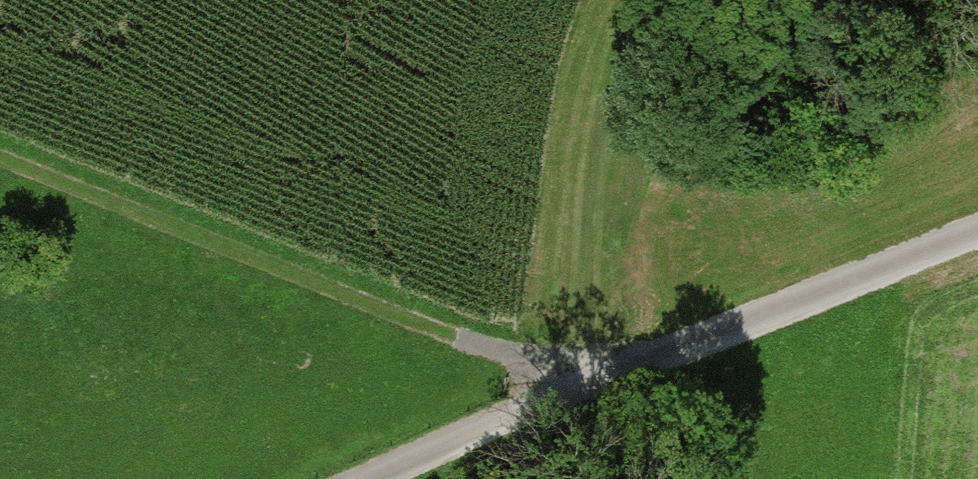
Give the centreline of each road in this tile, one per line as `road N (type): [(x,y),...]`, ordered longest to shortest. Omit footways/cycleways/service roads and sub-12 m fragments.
road 1 (track): [(632,376),(457,340),(0,161)]
road 2 (track): [(390,478),(977,228)]

